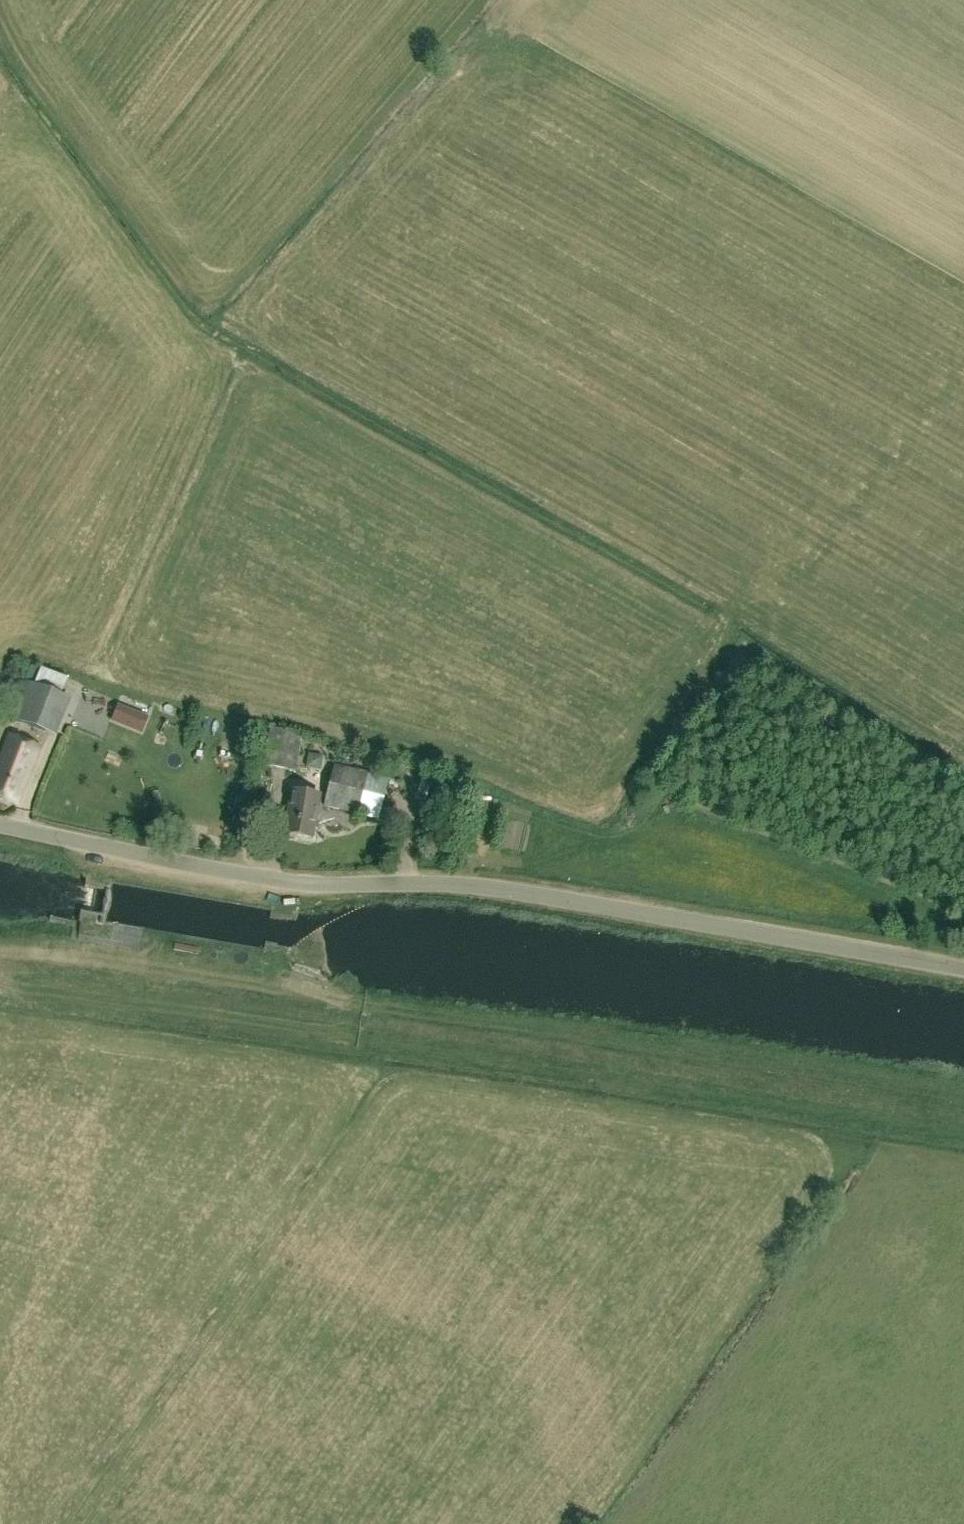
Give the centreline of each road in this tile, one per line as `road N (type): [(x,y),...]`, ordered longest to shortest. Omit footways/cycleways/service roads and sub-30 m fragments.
road 1 (unclassified): [(0,825),(264,879),(535,892),(963,971)]

